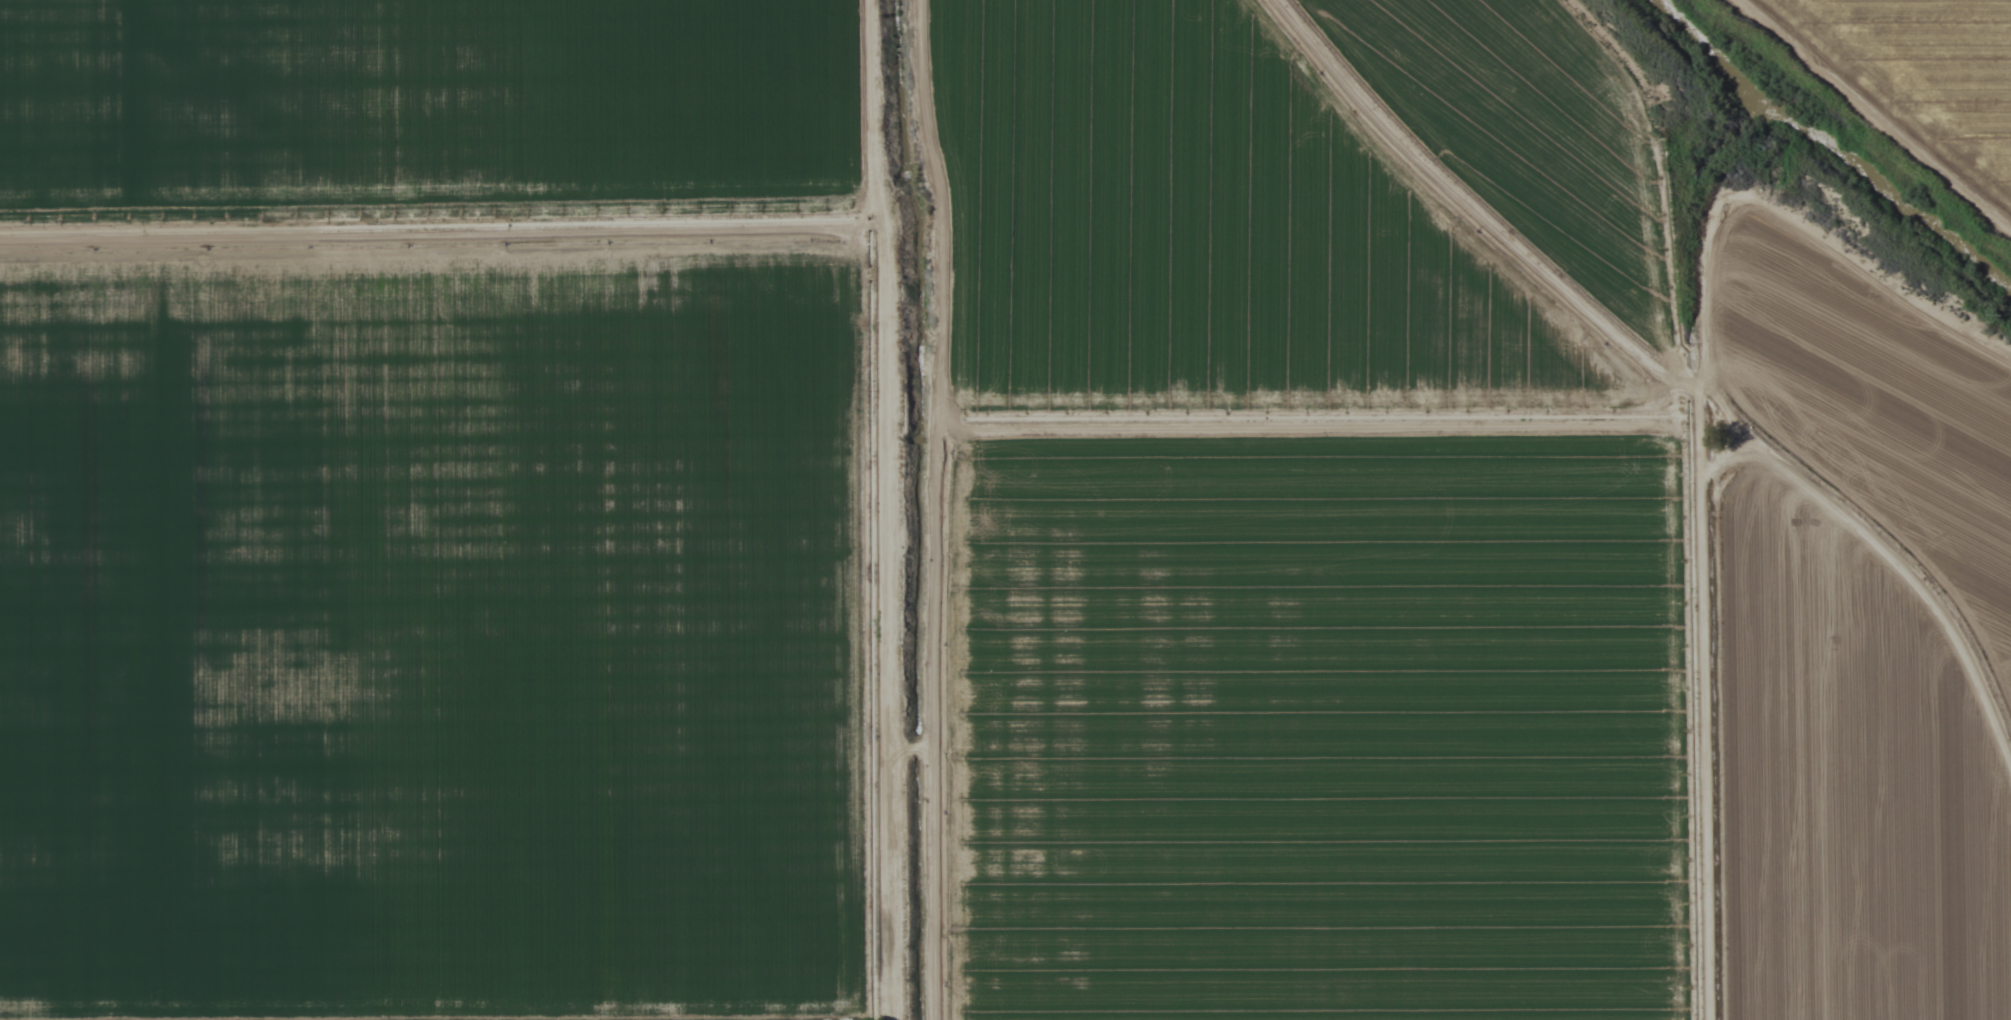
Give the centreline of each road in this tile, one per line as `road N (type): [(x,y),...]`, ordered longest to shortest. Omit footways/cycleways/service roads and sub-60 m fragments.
road 1 (residential): [(898,1019),(887,229),(874,165),(872,0)]

